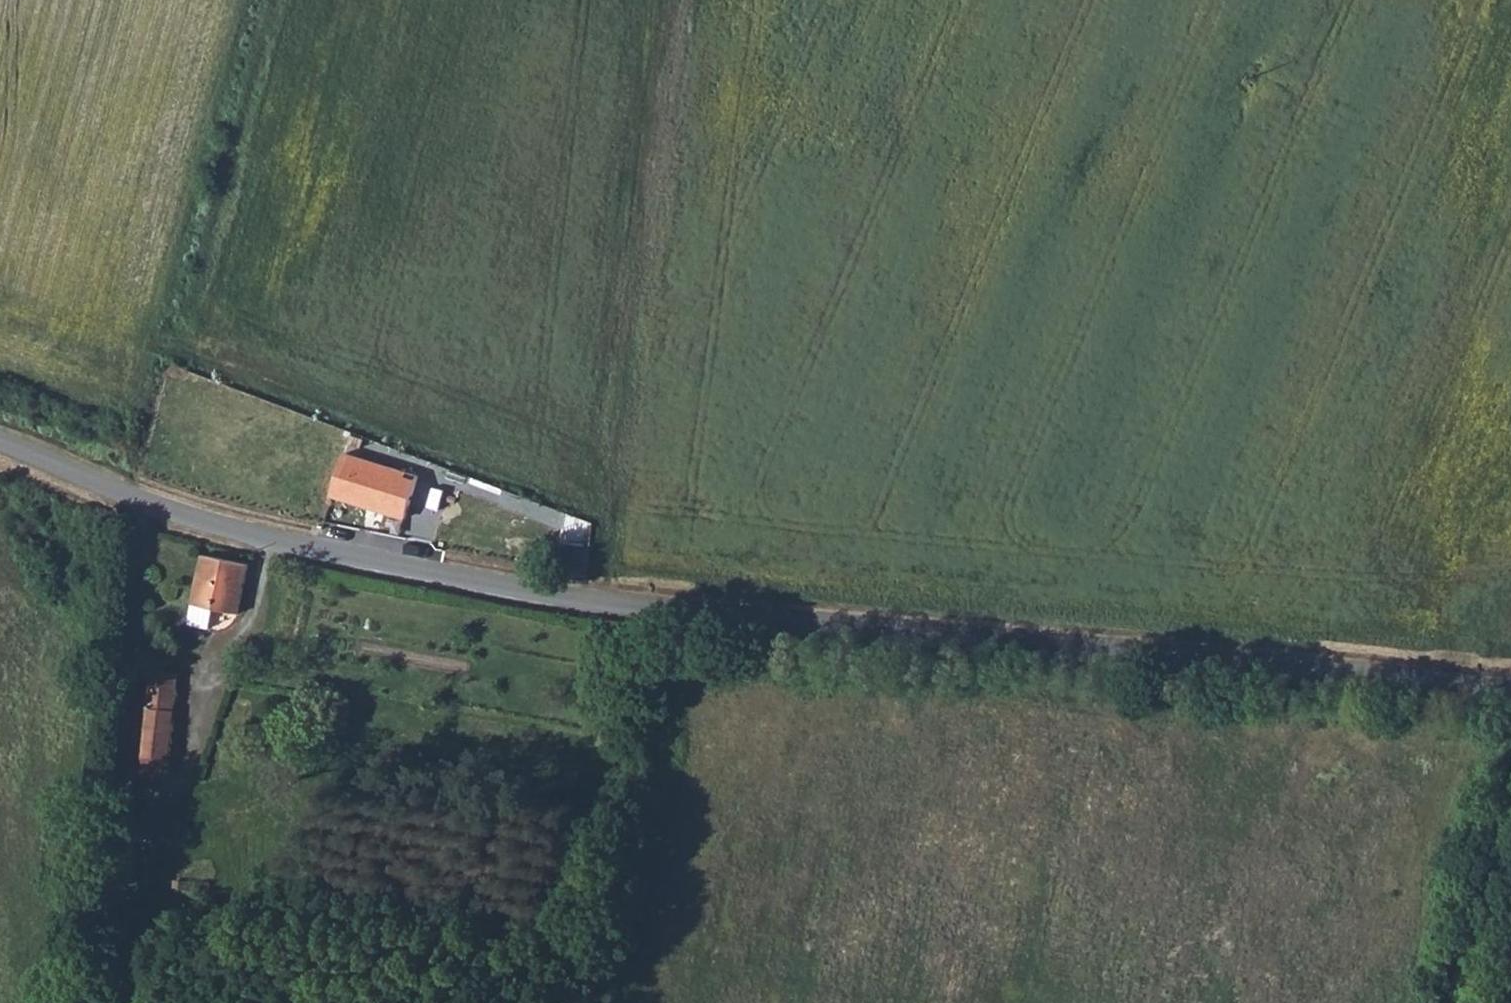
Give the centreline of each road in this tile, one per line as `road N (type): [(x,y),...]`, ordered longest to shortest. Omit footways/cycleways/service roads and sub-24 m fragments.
road 1 (unclassified): [(0,440),(126,495),(275,540),(590,601),(1450,690),(1510,687)]
road 2 (track): [(1466,1002),(1510,843)]

